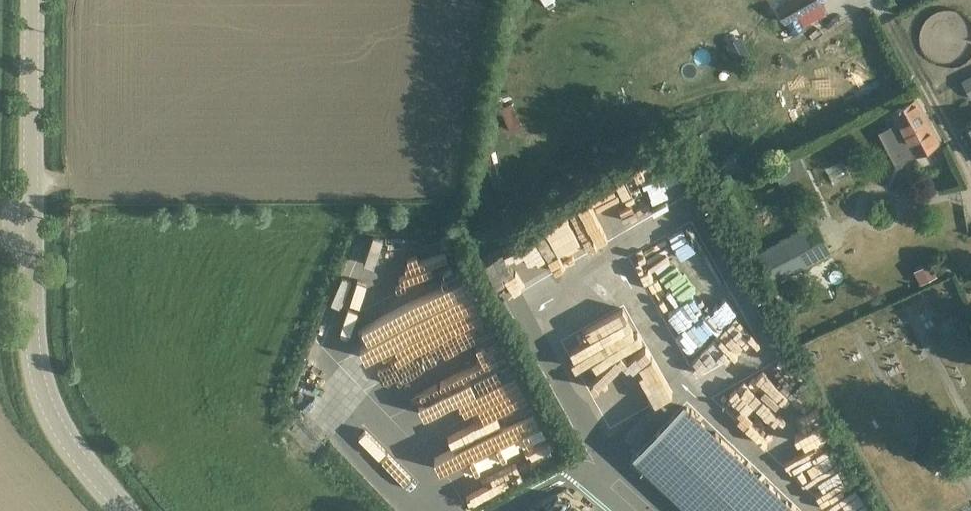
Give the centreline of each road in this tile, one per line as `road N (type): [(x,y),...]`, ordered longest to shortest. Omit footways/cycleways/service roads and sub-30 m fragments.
road 1 (tertiary): [(126,510),(56,428),(35,366),(33,0)]
road 2 (residential): [(970,180),(876,0)]

